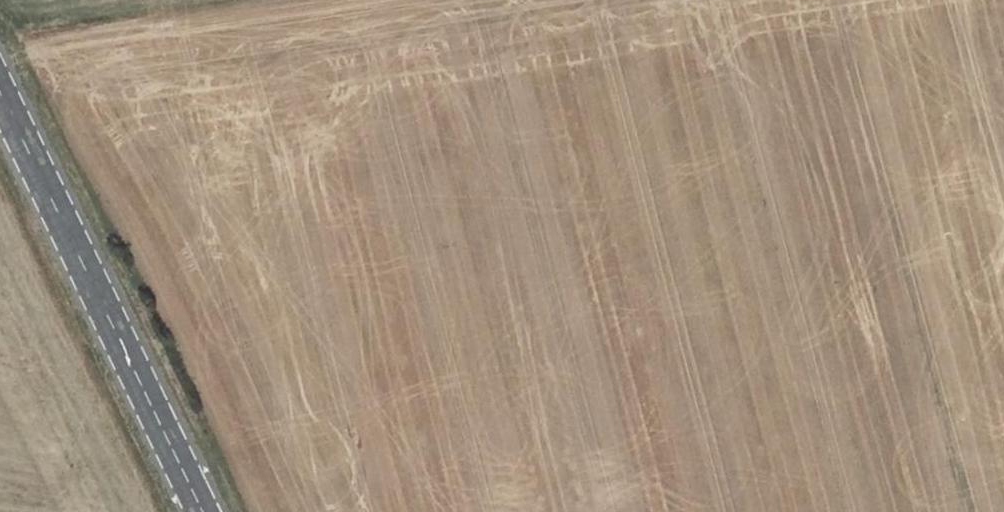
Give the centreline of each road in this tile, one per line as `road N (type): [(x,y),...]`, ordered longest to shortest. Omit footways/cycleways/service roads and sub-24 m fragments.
road 1 (secondary): [(0,92),(200,511)]

